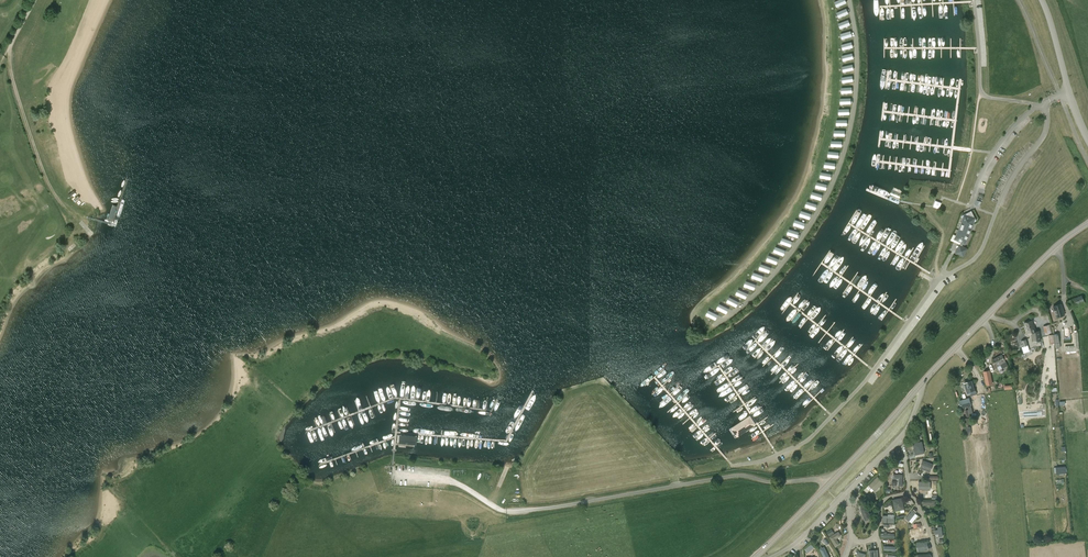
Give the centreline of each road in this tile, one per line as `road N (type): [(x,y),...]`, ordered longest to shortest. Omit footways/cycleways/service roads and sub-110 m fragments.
road 1 (unclassified): [(755,556),(923,383)]
road 2 (unclassified): [(923,383),(1087,223)]
road 3 (track): [(10,45),(11,75),(44,175),(70,214)]
road 4 (unclassified): [(1087,139),(1041,0)]

